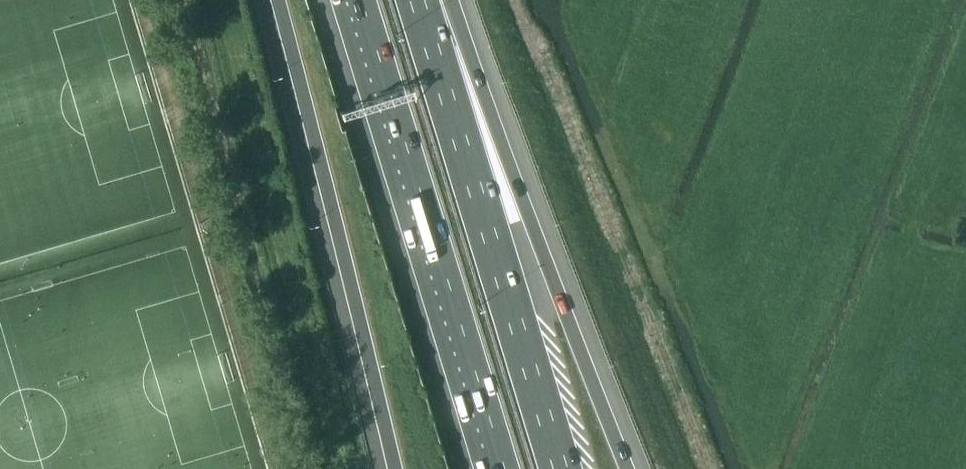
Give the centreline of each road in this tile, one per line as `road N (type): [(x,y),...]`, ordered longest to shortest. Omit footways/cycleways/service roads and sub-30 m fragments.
road 1 (motorway): [(627,468),(529,217),(422,0)]
road 2 (motorway): [(356,0),(500,468)]
road 3 (motorway): [(557,468),(416,0)]
road 4 (motorway): [(270,0),(391,468)]

